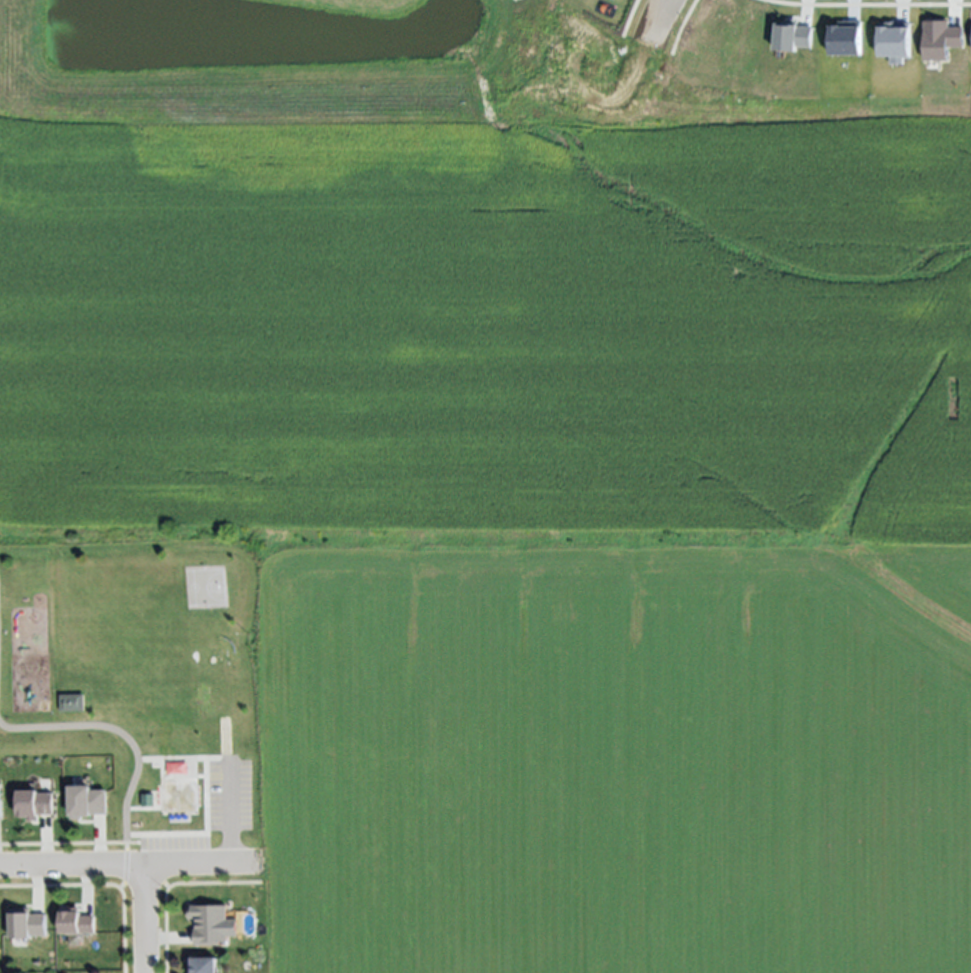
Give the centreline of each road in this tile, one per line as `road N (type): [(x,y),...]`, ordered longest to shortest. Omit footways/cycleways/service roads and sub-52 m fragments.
road 1 (residential): [(0,864),(249,866)]

